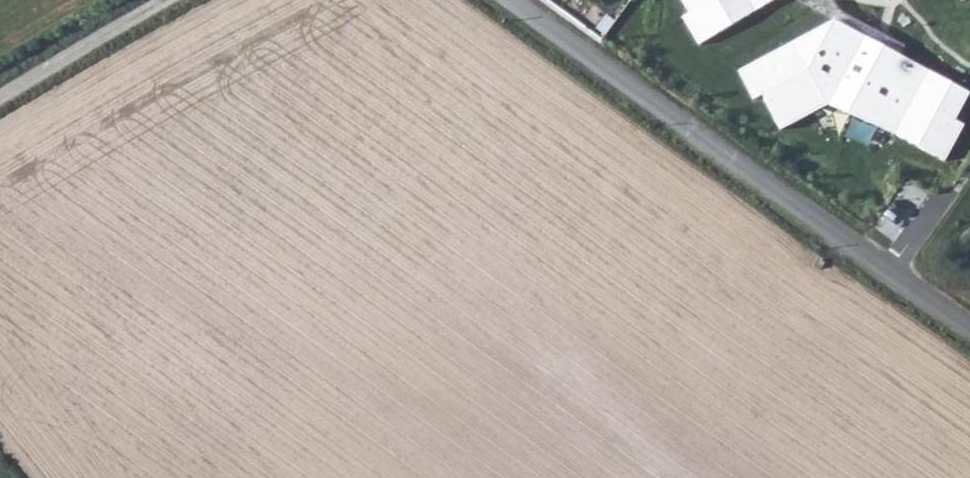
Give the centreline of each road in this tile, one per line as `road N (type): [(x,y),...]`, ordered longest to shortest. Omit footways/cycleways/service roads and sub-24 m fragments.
road 1 (unclassified): [(969,329),(513,0)]
road 2 (track): [(170,0),(0,100)]

